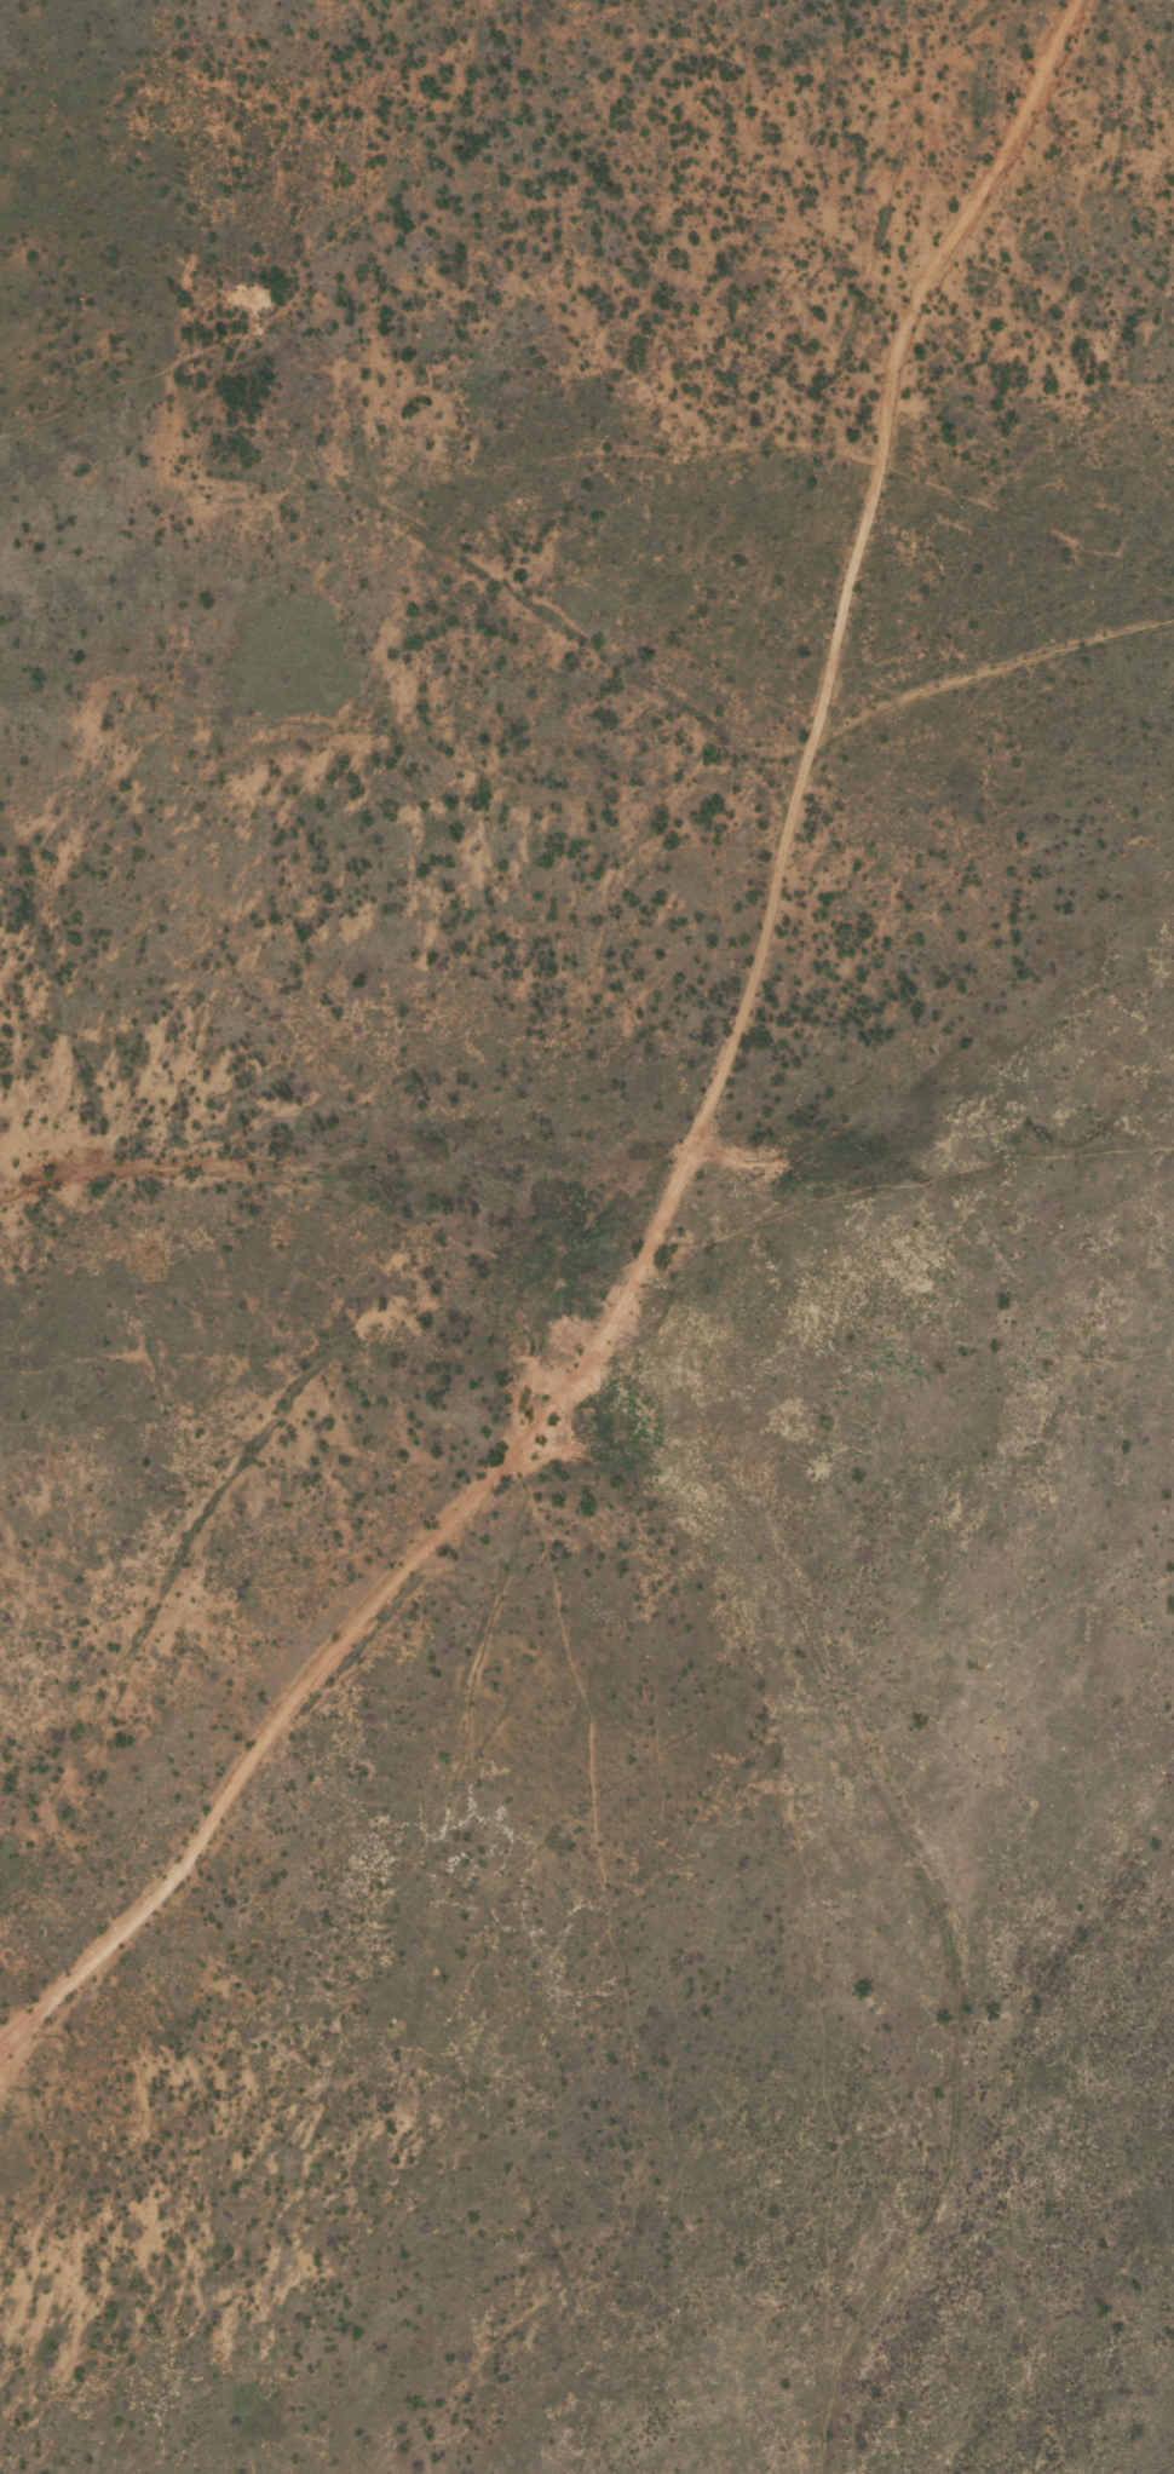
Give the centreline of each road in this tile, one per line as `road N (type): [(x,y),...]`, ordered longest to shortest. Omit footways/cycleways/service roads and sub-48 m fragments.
road 1 (residential): [(0,2105),(277,1825),(422,1572),(643,1345),(694,1261),(851,667),(882,483),(1059,91),(1114,0)]
road 2 (residential): [(851,667),(1173,653)]

